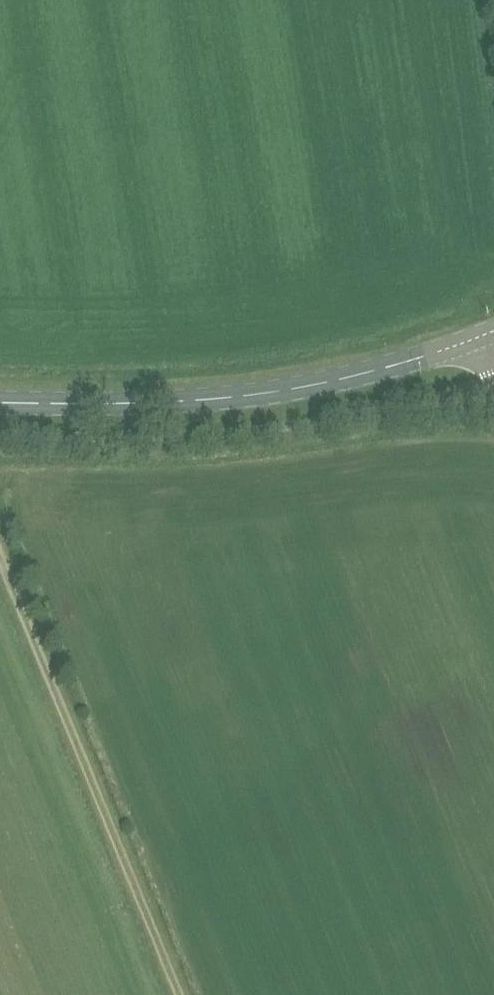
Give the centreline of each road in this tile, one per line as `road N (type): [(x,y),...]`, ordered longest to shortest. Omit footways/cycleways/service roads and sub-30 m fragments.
road 1 (secondary): [(492,334),(344,381),(257,397),(0,402)]
road 2 (track): [(180,994),(0,549)]

